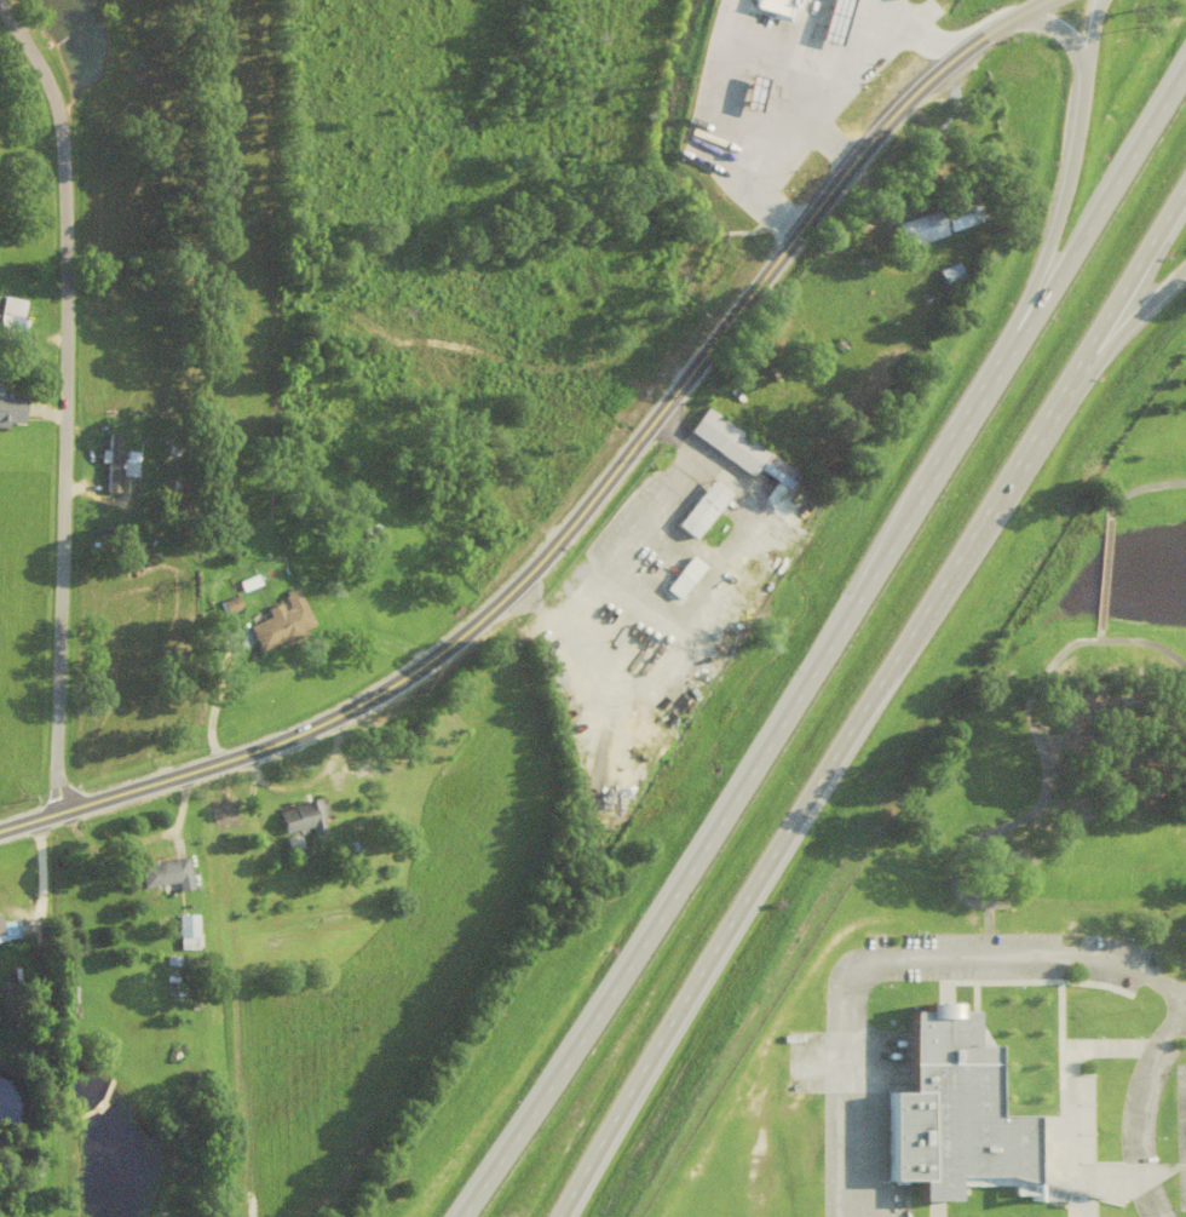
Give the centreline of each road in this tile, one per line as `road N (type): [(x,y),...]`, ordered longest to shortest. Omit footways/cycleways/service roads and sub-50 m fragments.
road 1 (motorway): [(1185,70),(720,826),(464,1216)]
road 2 (secondary): [(0,830),(315,727),(465,633),(587,506),(854,160),(966,47)]
road 3 (residential): [(62,811),(56,783),(64,159),(41,67),(0,6)]
road 4 (motorway): [(561,1216),(905,645)]
road 5 (motorway): [(905,645),(1072,374)]
road 6 (motorway): [(1083,70),(1065,197),(1006,366)]
road 7 (motorway): [(1072,374),(1185,188)]
road 8 (motorway): [(1072,374),(1185,270)]

